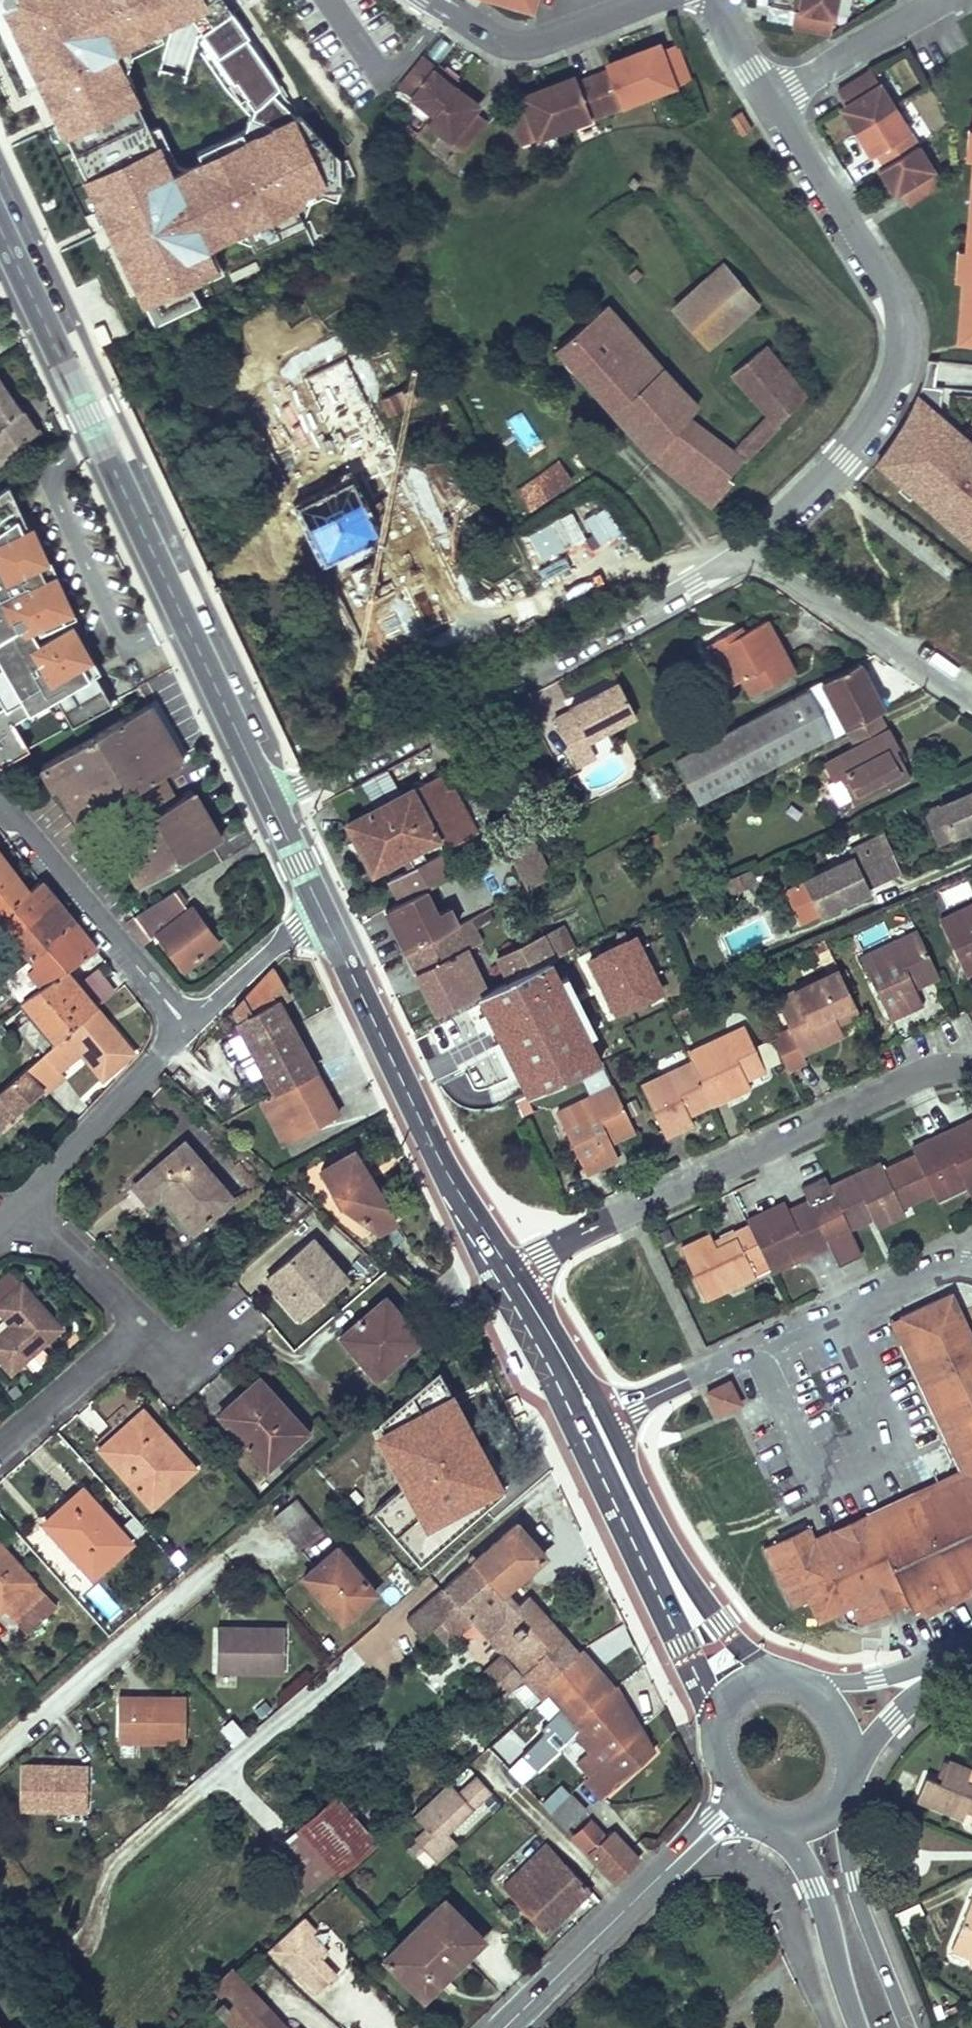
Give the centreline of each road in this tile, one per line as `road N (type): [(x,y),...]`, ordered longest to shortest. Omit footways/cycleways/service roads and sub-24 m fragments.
road 1 (primary): [(269,799),(0,232)]
road 2 (residential): [(752,551),(269,799)]
road 3 (residential): [(768,102),(818,168),(900,313),(890,395),(752,551)]
road 4 (residential): [(507,1274),(907,1079),(971,1067)]
road 5 (primary): [(507,1274),(705,1694),(711,1724)]
road 6 (primary): [(765,1676),(685,1573),(605,1413),(507,1274)]
road 7 (primary): [(507,1274),(442,1164),(321,910)]
road 8 (residential): [(0,1744),(221,1551)]
road 9 (residential): [(0,806),(183,1025)]
road 10 (residential): [(971,700),(752,551)]
road 11 (residential): [(183,1025),(23,1202)]
road 12 (residential): [(650,0),(518,46),(466,25),(434,0)]
road 13 (primary): [(906,2027),(864,1917),(840,1804)]
road 14 (primary): [(788,1833),(825,1915),(856,2027)]
road 15 (residential): [(943,0),(768,102)]
road 16 (tertiary): [(648,1888),(505,2027)]
road 17 (residential): [(139,1316),(0,1440)]
road 18 (residential): [(183,1025),(321,910)]
road 19 (residential): [(23,1202),(139,1316)]
road 20 (residential): [(139,1316),(172,1358),(242,1303)]
road 21 (tertiary): [(724,1789),(648,1888)]
road 22 (tertiary): [(925,1675),(801,1681)]
road 23 (primary): [(321,910),(269,799)]
road 24 (tertiary): [(648,1888),(715,1836),(749,1821)]
road 25 (tertiary): [(850,1771),(925,1675)]

